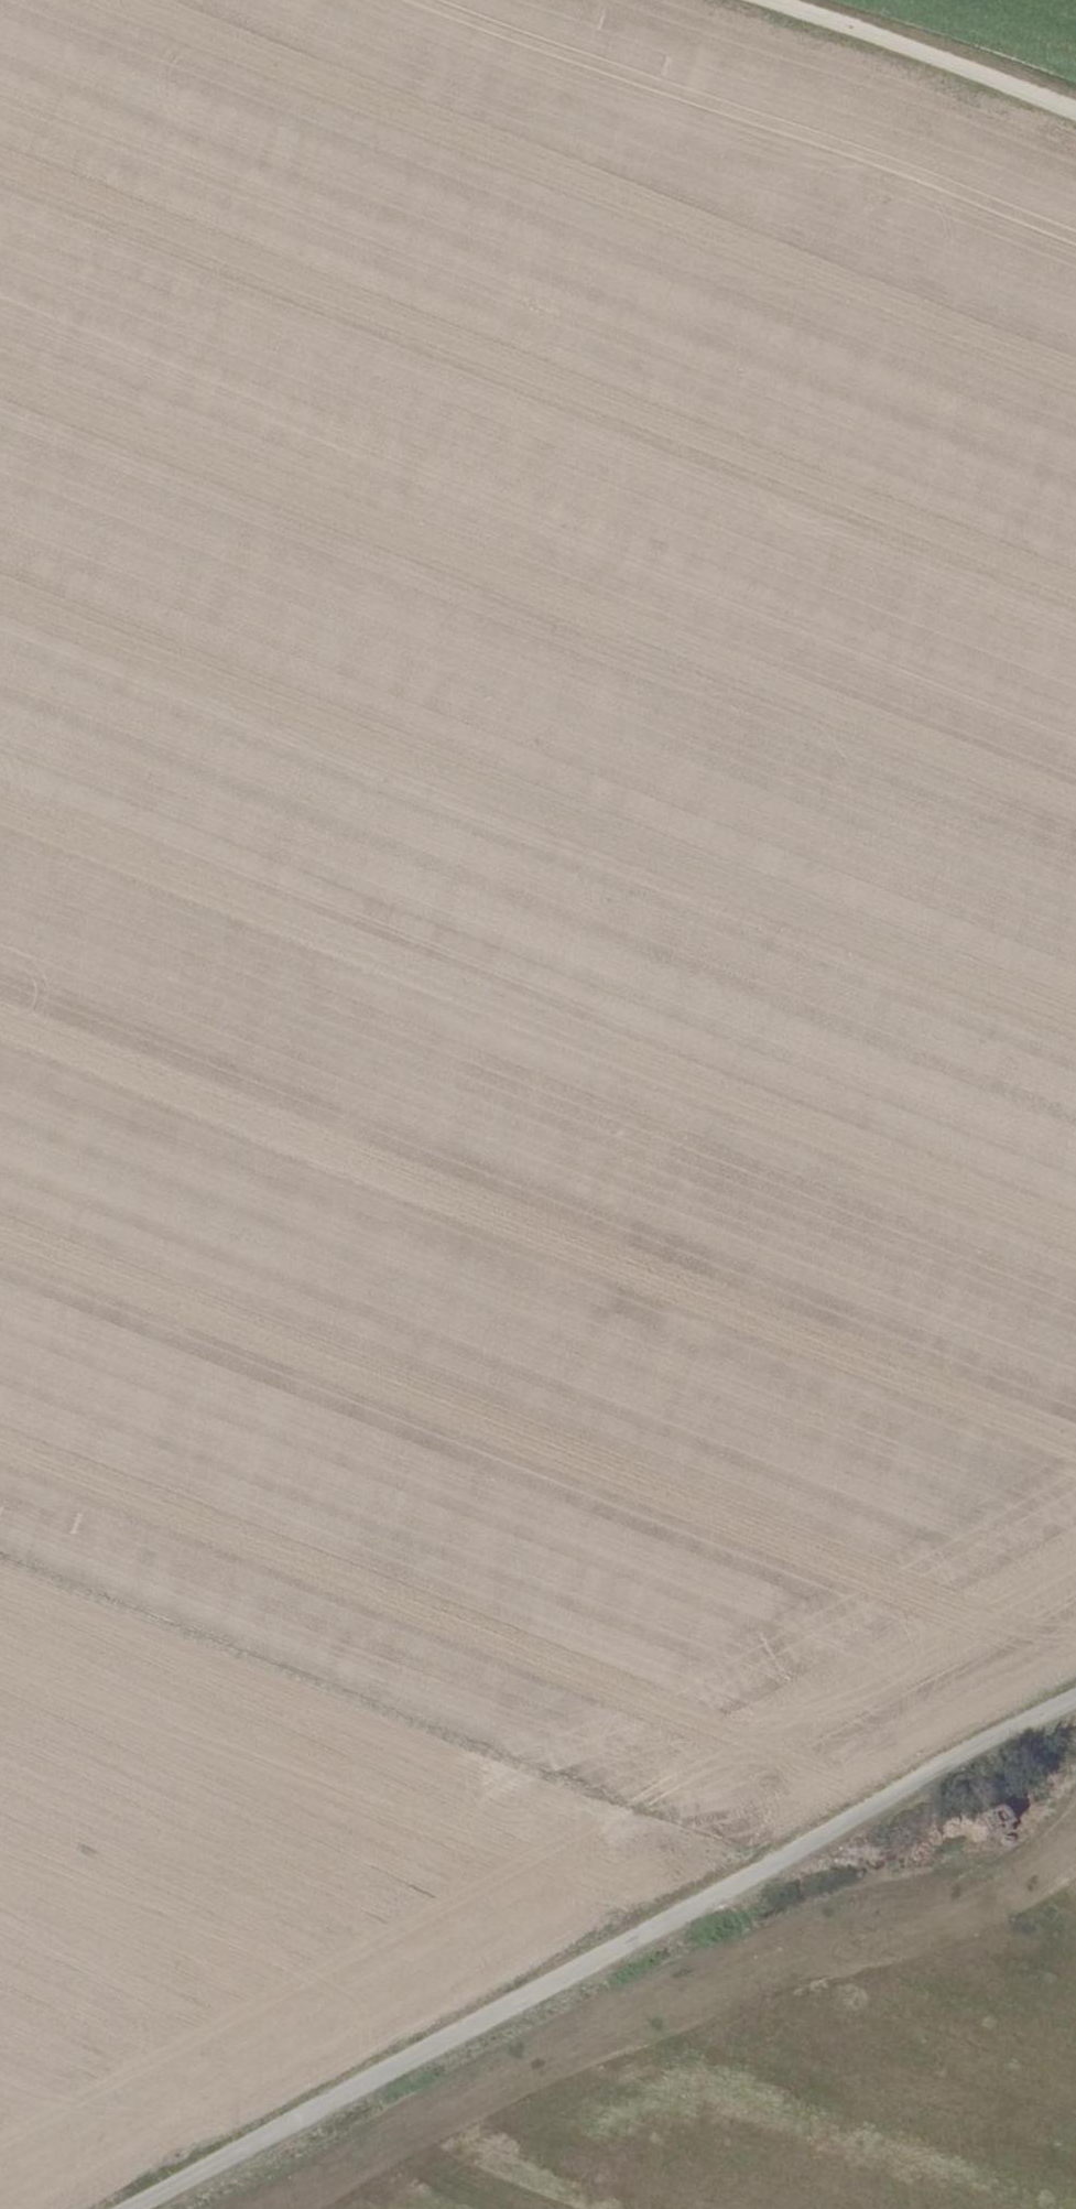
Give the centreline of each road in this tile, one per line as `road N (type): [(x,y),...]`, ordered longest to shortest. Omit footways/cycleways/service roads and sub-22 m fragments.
road 1 (track): [(109,2208),(1075,1697)]
road 2 (track): [(1075,118),(782,0)]

